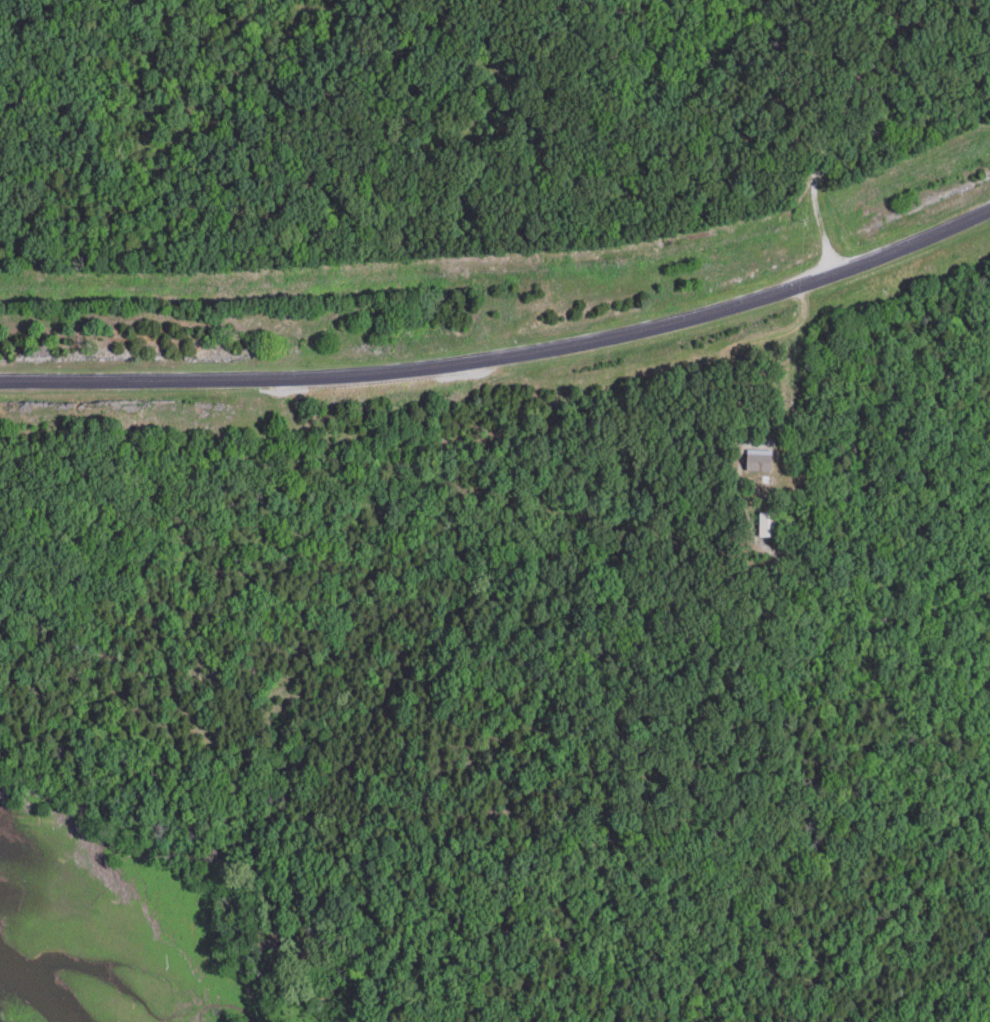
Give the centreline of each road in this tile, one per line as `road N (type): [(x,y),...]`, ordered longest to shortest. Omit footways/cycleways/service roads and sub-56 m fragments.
road 1 (secondary): [(0,379),(397,371),(546,350),(696,318),(989,201)]

